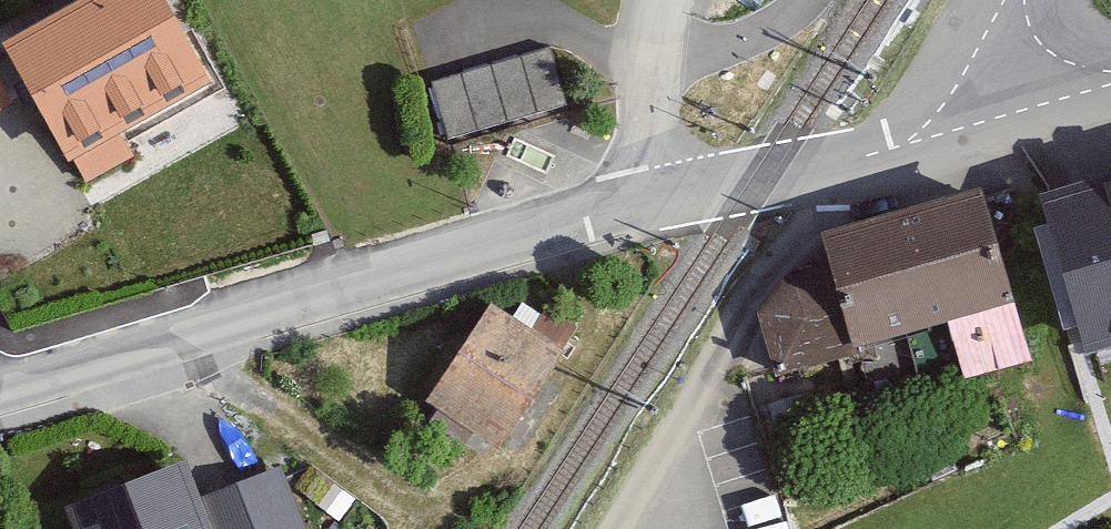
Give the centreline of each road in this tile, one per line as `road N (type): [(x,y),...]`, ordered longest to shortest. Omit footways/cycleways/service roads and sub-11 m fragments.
road 1 (tertiary): [(0,387),(625,213),(942,135)]
road 2 (tertiary): [(942,135),(1110,88)]
road 3 (tertiary): [(942,135),(1006,0)]

